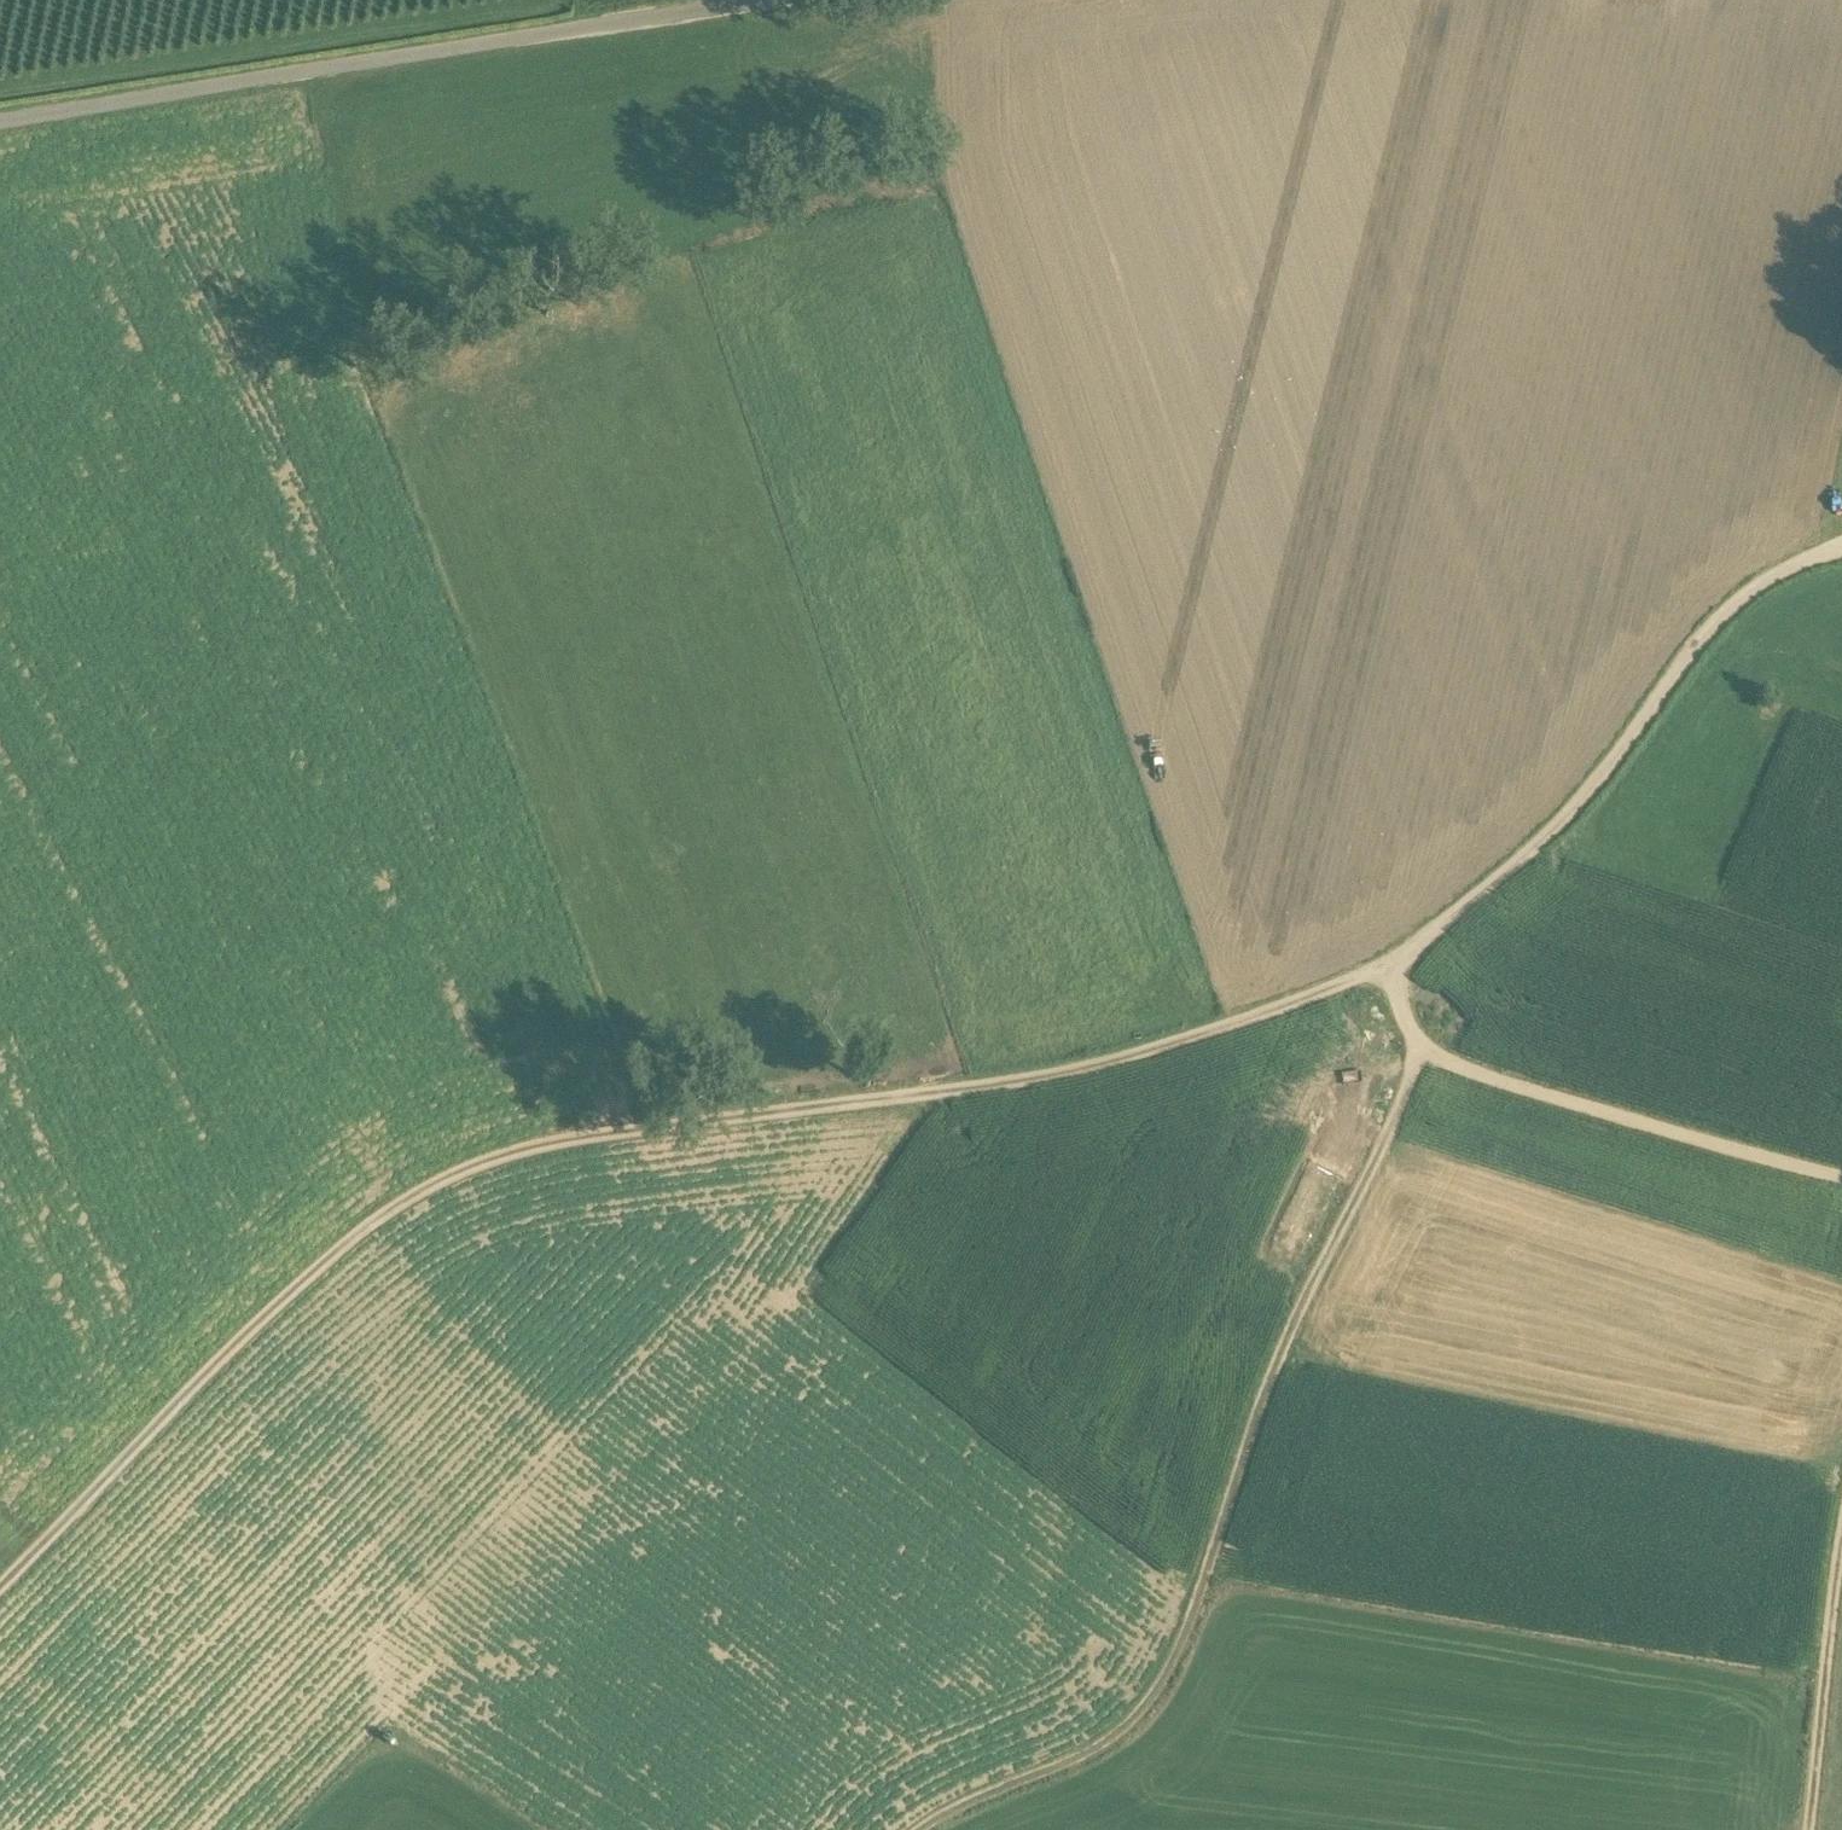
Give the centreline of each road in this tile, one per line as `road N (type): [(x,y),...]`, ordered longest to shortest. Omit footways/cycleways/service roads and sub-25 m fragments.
road 1 (track): [(1384,979),(1152,1058),(1071,1077),(617,1138),(489,1167),(426,1194),(294,1300),(0,1592)]
road 2 (track): [(1417,1069),(1288,1354),(1196,1621),(1145,1726),(1076,1774),(941,1829)]
road 3 (unclassified): [(827,0),(0,129)]
road 4 (track): [(1384,979),(1571,826),(1736,616),(1803,570),(1841,555)]
road 5 (track): [(1841,1187),(1417,1069),(1409,1030),(1384,979)]
road 6 (track): [(1841,1566),(1813,1829)]

